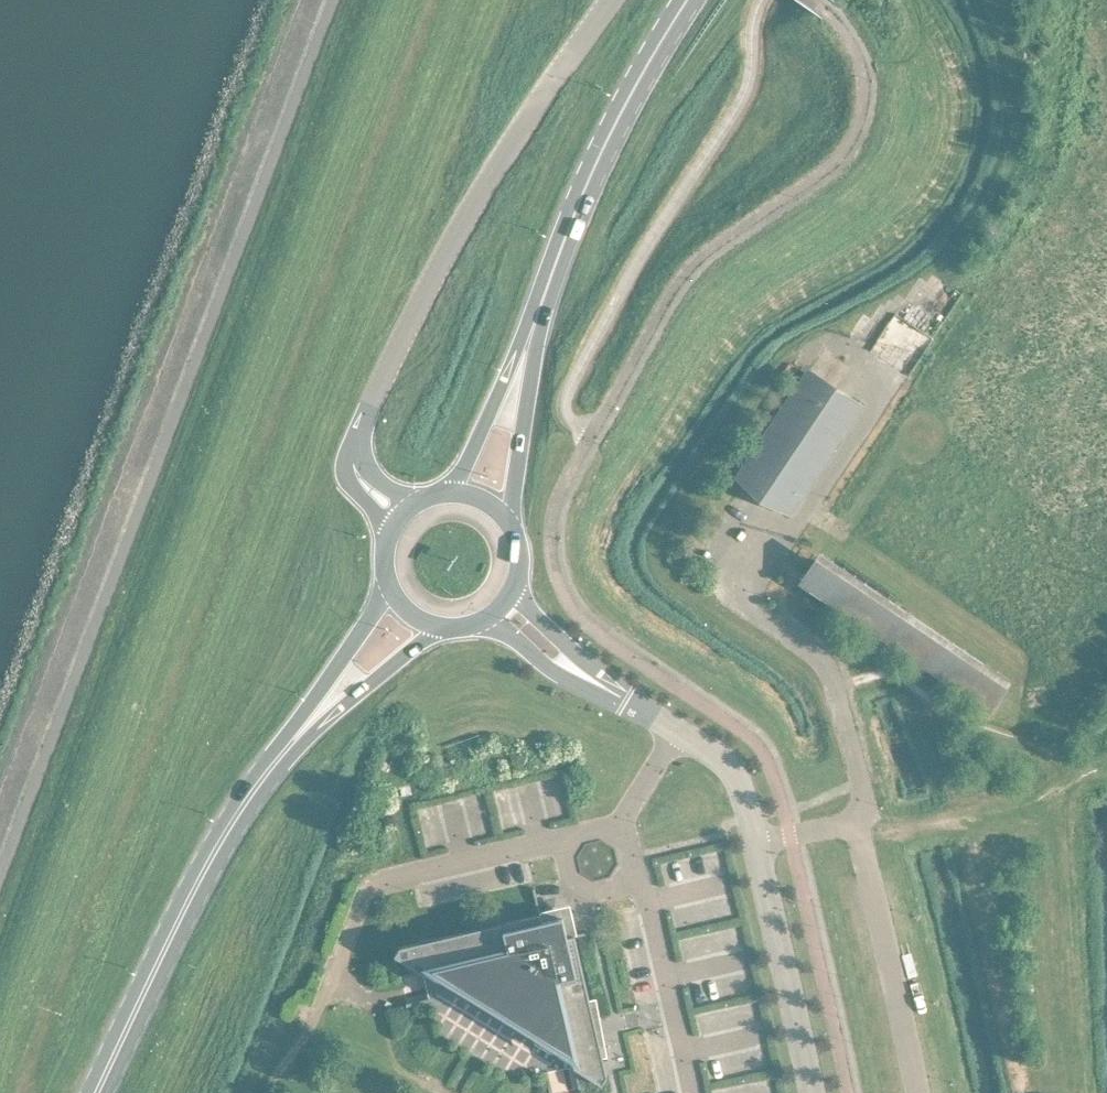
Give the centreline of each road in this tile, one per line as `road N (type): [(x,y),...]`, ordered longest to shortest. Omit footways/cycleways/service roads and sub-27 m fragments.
road 1 (unclassified): [(767,852),(863,829),(873,808),(841,689),(823,662),(749,607),(752,581),(779,544)]
road 2 (primary): [(536,364),(579,234),(642,95),(706,0)]
road 3 (primary): [(115,1092),(240,835),(300,751)]
road 4 (residential): [(767,852),(751,794),(729,768),(598,685)]
road 5 (residential): [(818,1092),(767,852)]
road 6 (primary): [(401,603),(300,751)]
road 7 (primary): [(300,751),(434,633)]
road 8 (primary): [(508,517),(536,364)]
road 9 (primary): [(472,501),(438,505),(410,524),(393,562),(401,603)]
road 10 (primary): [(536,364),(472,501)]

